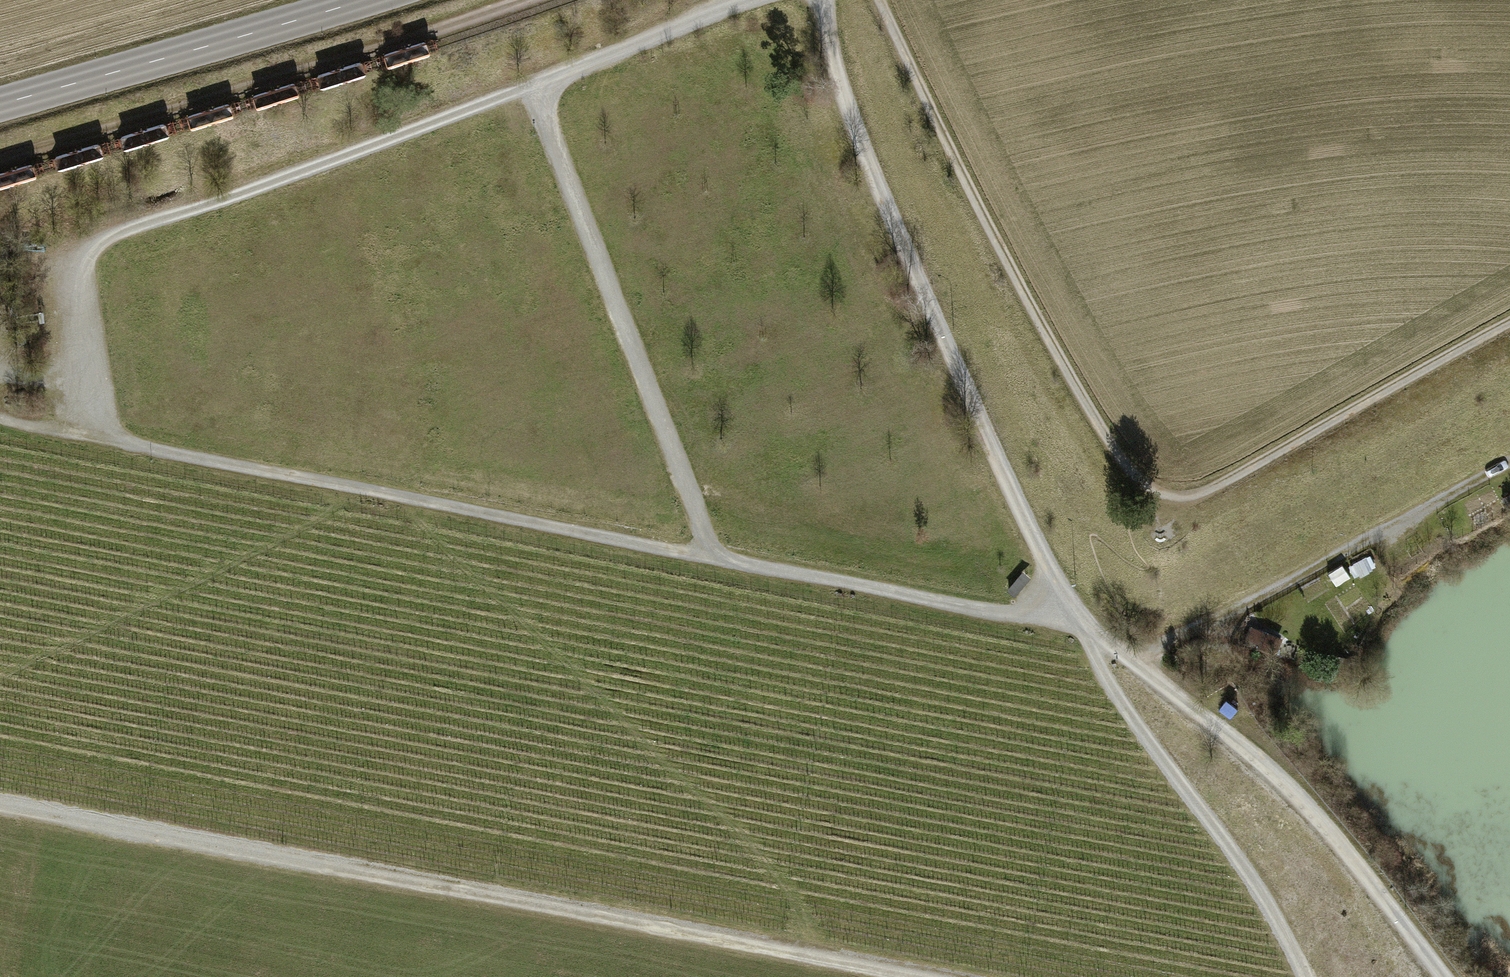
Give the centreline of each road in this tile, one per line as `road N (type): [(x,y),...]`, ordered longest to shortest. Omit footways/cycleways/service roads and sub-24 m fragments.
road 1 (track): [(1075,620),(1014,618),(111,438)]
road 2 (track): [(920,976),(0,803)]
road 3 (track): [(111,438),(81,260),(107,233),(314,167),(748,0)]
road 4 (track): [(1075,620),(991,449),(869,167),(832,52),(825,0)]
road 5 (track): [(877,0),(1048,337),(1110,443),(1158,490)]
road 6 (track): [(521,0),(0,163)]
road 7 (track): [(531,86),(712,553)]
road 8 (track): [(1442,976),(1343,847),(1262,762),(1127,659)]
road 9 (track): [(1509,462),(1156,649),(1138,667)]
road 10 (track): [(1075,620),(1244,868),(1304,976)]
road 11 (track): [(1158,490),(1183,496),(1209,490),(1509,323)]
road 12 (secondary): [(0,103),(360,0)]

